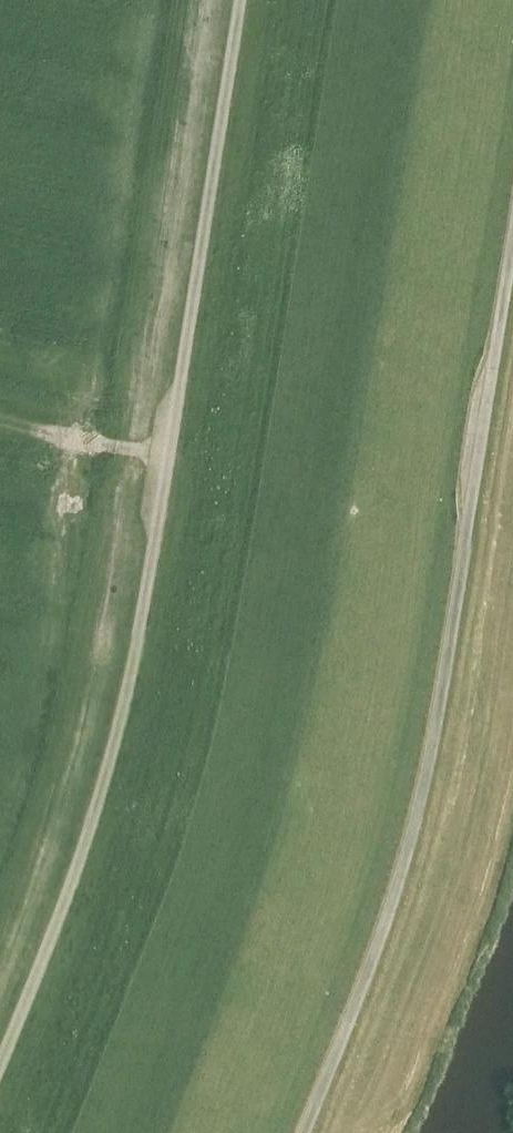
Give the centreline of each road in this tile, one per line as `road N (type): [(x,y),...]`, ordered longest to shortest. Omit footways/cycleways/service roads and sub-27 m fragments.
road 1 (track): [(0,1059),(75,872),(147,612),(246,0)]
road 2 (track): [(512,358),(448,801),(313,1132)]

